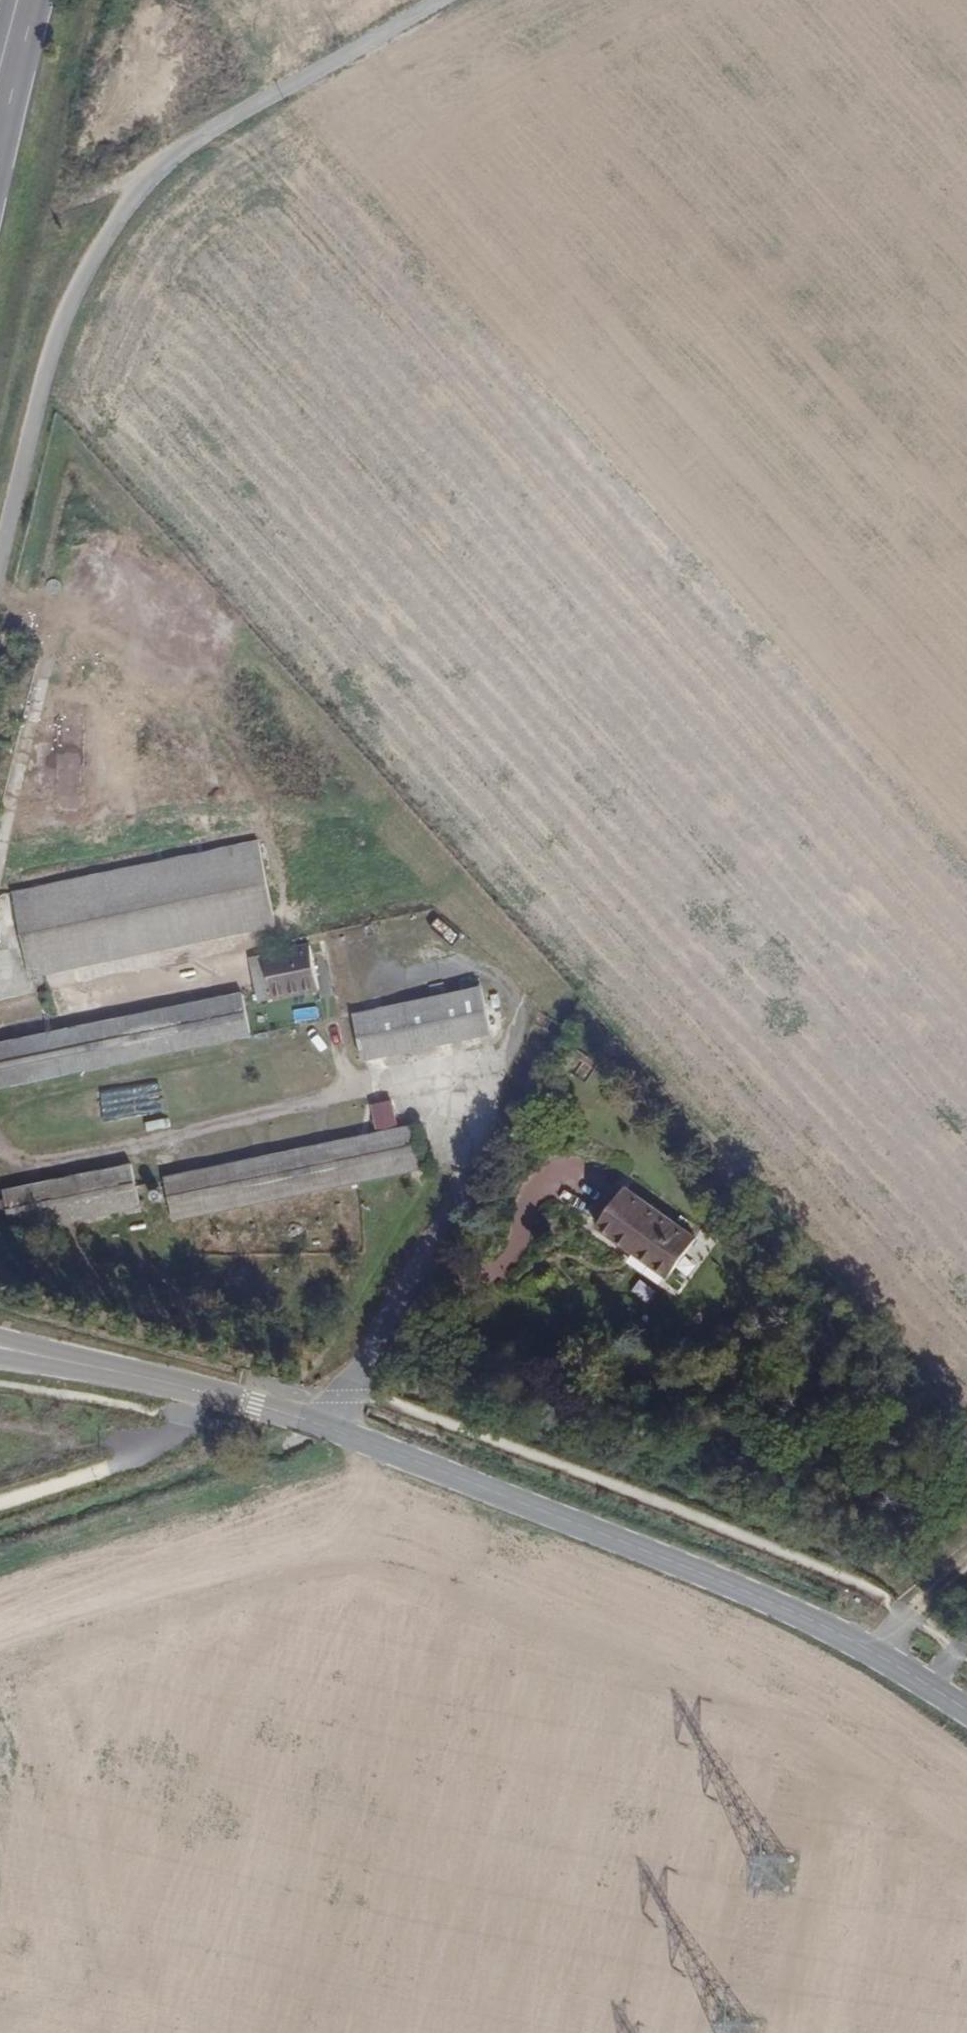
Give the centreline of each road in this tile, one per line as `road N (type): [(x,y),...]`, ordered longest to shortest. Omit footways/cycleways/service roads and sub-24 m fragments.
road 1 (tertiary): [(966,1709),(778,1604),(328,1428),(48,1358)]
road 2 (unclassified): [(438,0),(205,133),(121,215),(58,336),(0,560)]
road 3 (track): [(872,1650),(966,1563)]

